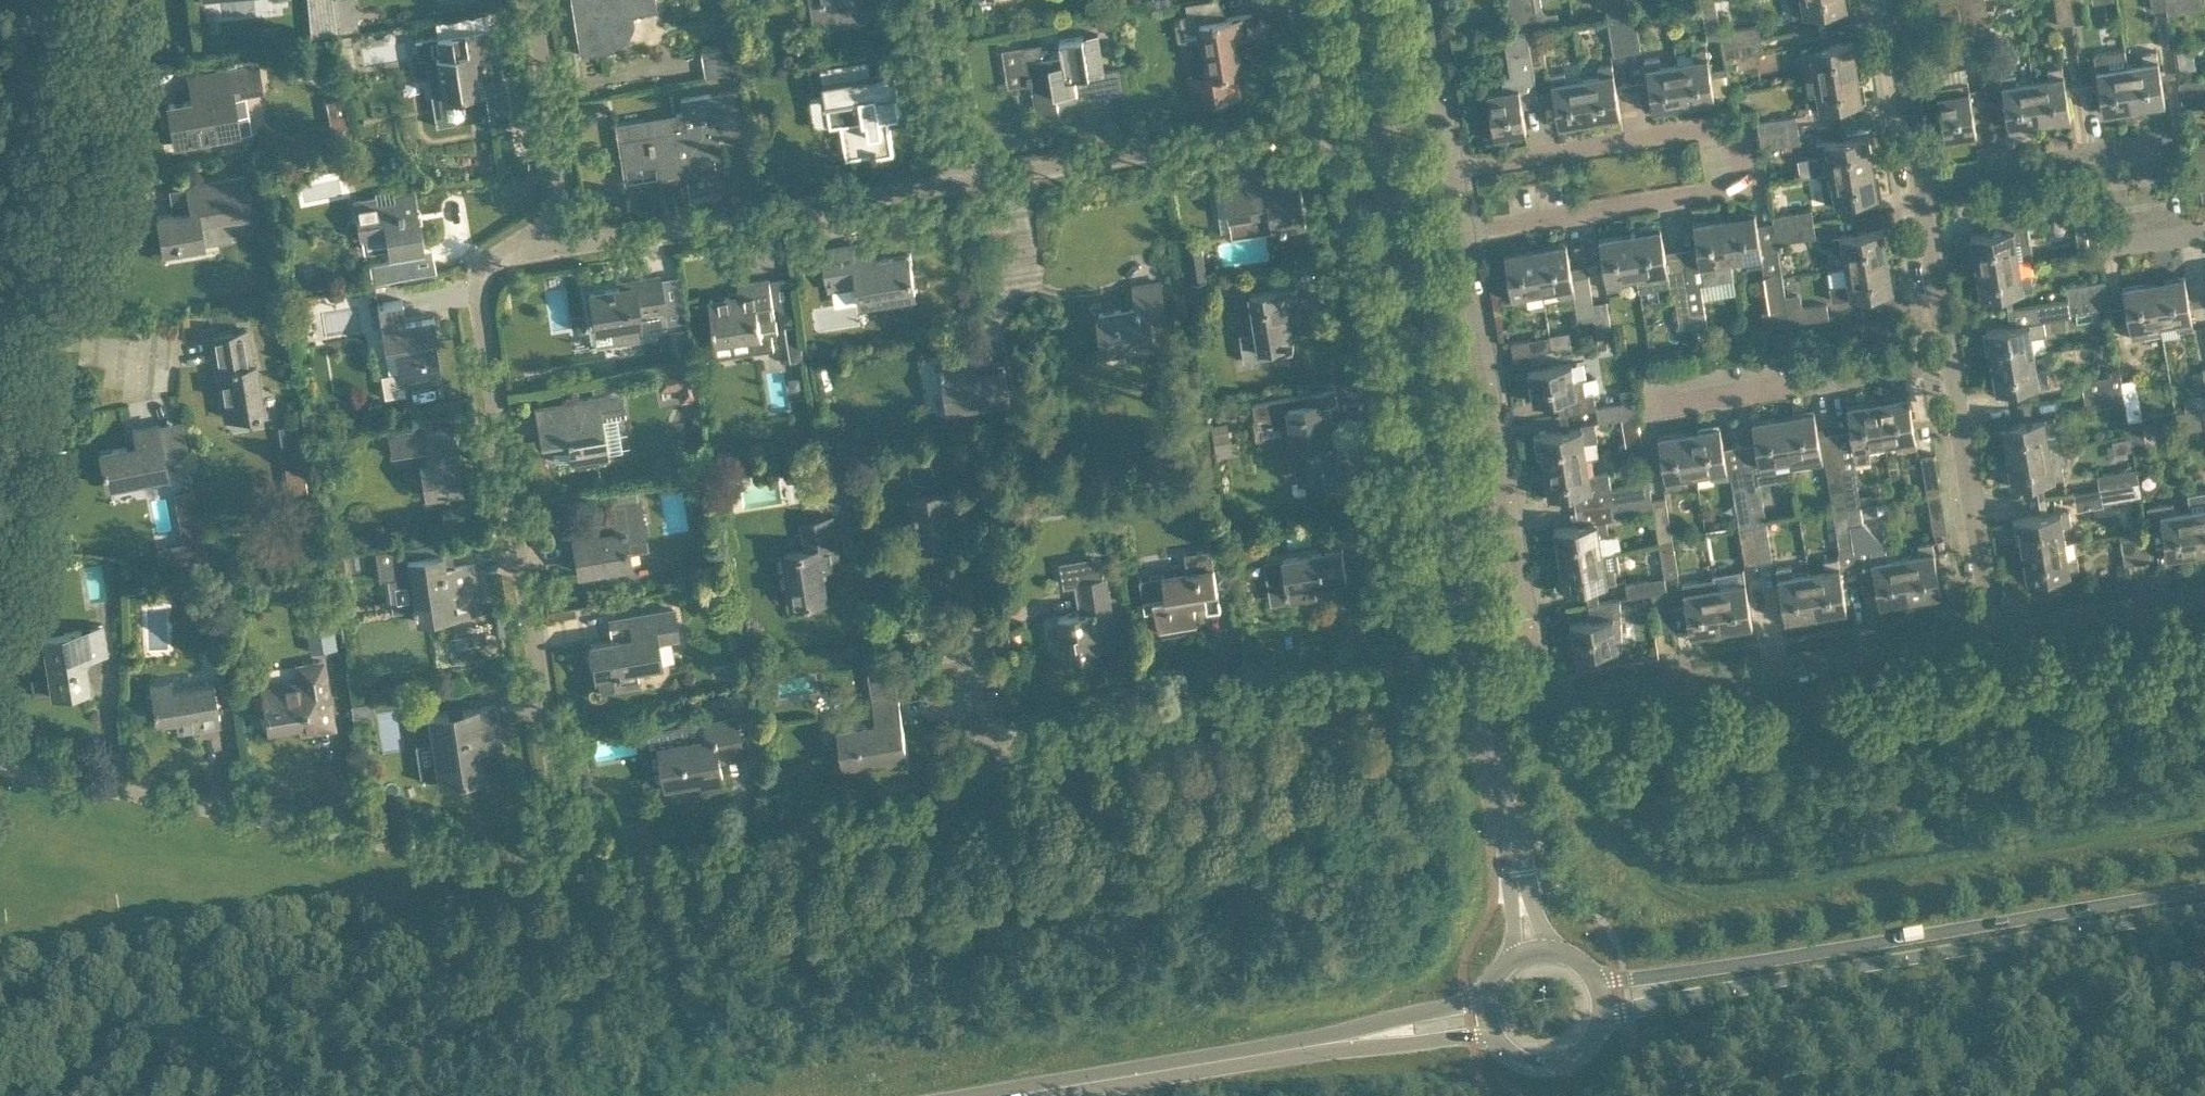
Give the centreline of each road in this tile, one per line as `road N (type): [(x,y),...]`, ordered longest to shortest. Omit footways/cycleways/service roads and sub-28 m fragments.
road 1 (residential): [(985,776),(1058,728),(1386,674),(1417,646),(1328,133),(1307,118)]
road 2 (residential): [(1518,895),(1480,731),(1374,113)]
road 3 (residential): [(566,868),(472,298),(478,259),(490,250),(563,240)]
road 4 (residential): [(1460,233),(1728,188),(1747,177),(1750,160),(1745,137),(1724,123),(1448,166)]
road 5 (tertiary): [(2204,888),(1592,984)]
road 6 (tertiary): [(1597,1021),(1751,984),(2204,910)]
road 7 (residential): [(0,762),(533,868),(566,868)]
road 8 (residential): [(1579,692),(1551,687),(1529,630),(1460,233)]
road 9 (residential): [(0,459),(95,0)]
road 10 (residential): [(566,868),(946,800),(985,776)]
road 11 (residential): [(1579,692),(1989,626)]
road 12 (residential): [(563,240),(950,177)]
road 13 (tertiary): [(1011,1095),(1369,1038)]
road 14 (residential): [(950,177),(1307,118)]
road 15 (residential): [(1673,407),(1945,360)]
road 16 (residential): [(1989,626),(1945,360)]
road 17 (residential): [(563,240),(524,0)]
road 18 (residential): [(1989,626),(2204,590)]
road 19 (residential): [(2110,154),(1917,186)]
road 20 (residential): [(1917,186),(1889,0)]
road 21 (residential): [(950,177),(922,0)]
road 22 (residential): [(1945,360),(1917,186)]
road 23 (residential): [(985,776),(970,631)]
road 24 (tertiary): [(1491,1038),(1521,1063),(1559,1064),(1577,1054),(1597,1021)]
road 25 (tertiary): [(1484,998),(1416,1014),(1369,1038)]
road 26 (tertiary): [(1369,1038),(1491,1038)]

